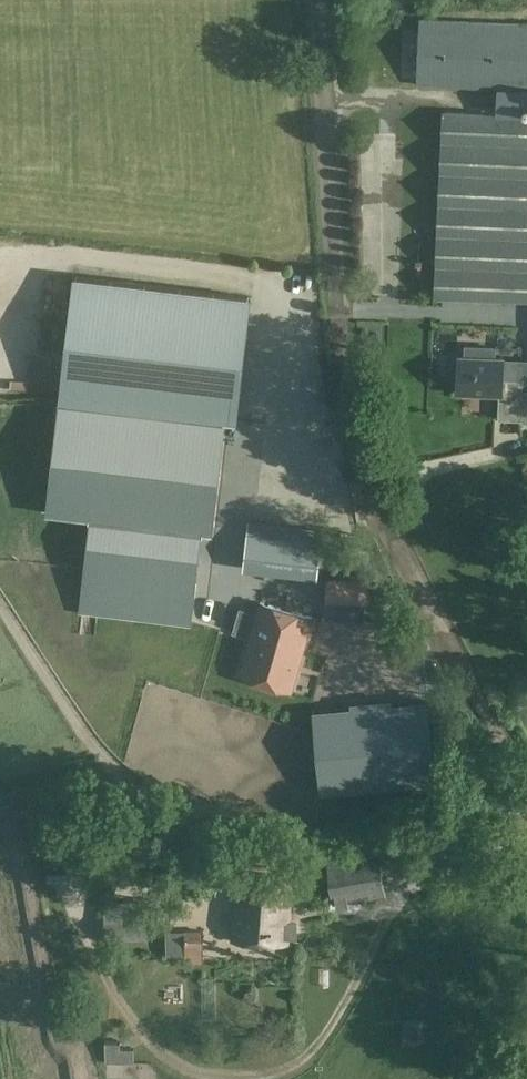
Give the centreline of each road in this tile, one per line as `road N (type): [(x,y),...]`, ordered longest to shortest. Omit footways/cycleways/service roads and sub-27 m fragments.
road 1 (unclassified): [(526,778),(413,567),(370,462),(338,314),(322,74)]
road 2 (track): [(0,606),(67,710),(199,843),(385,839),(526,799)]

